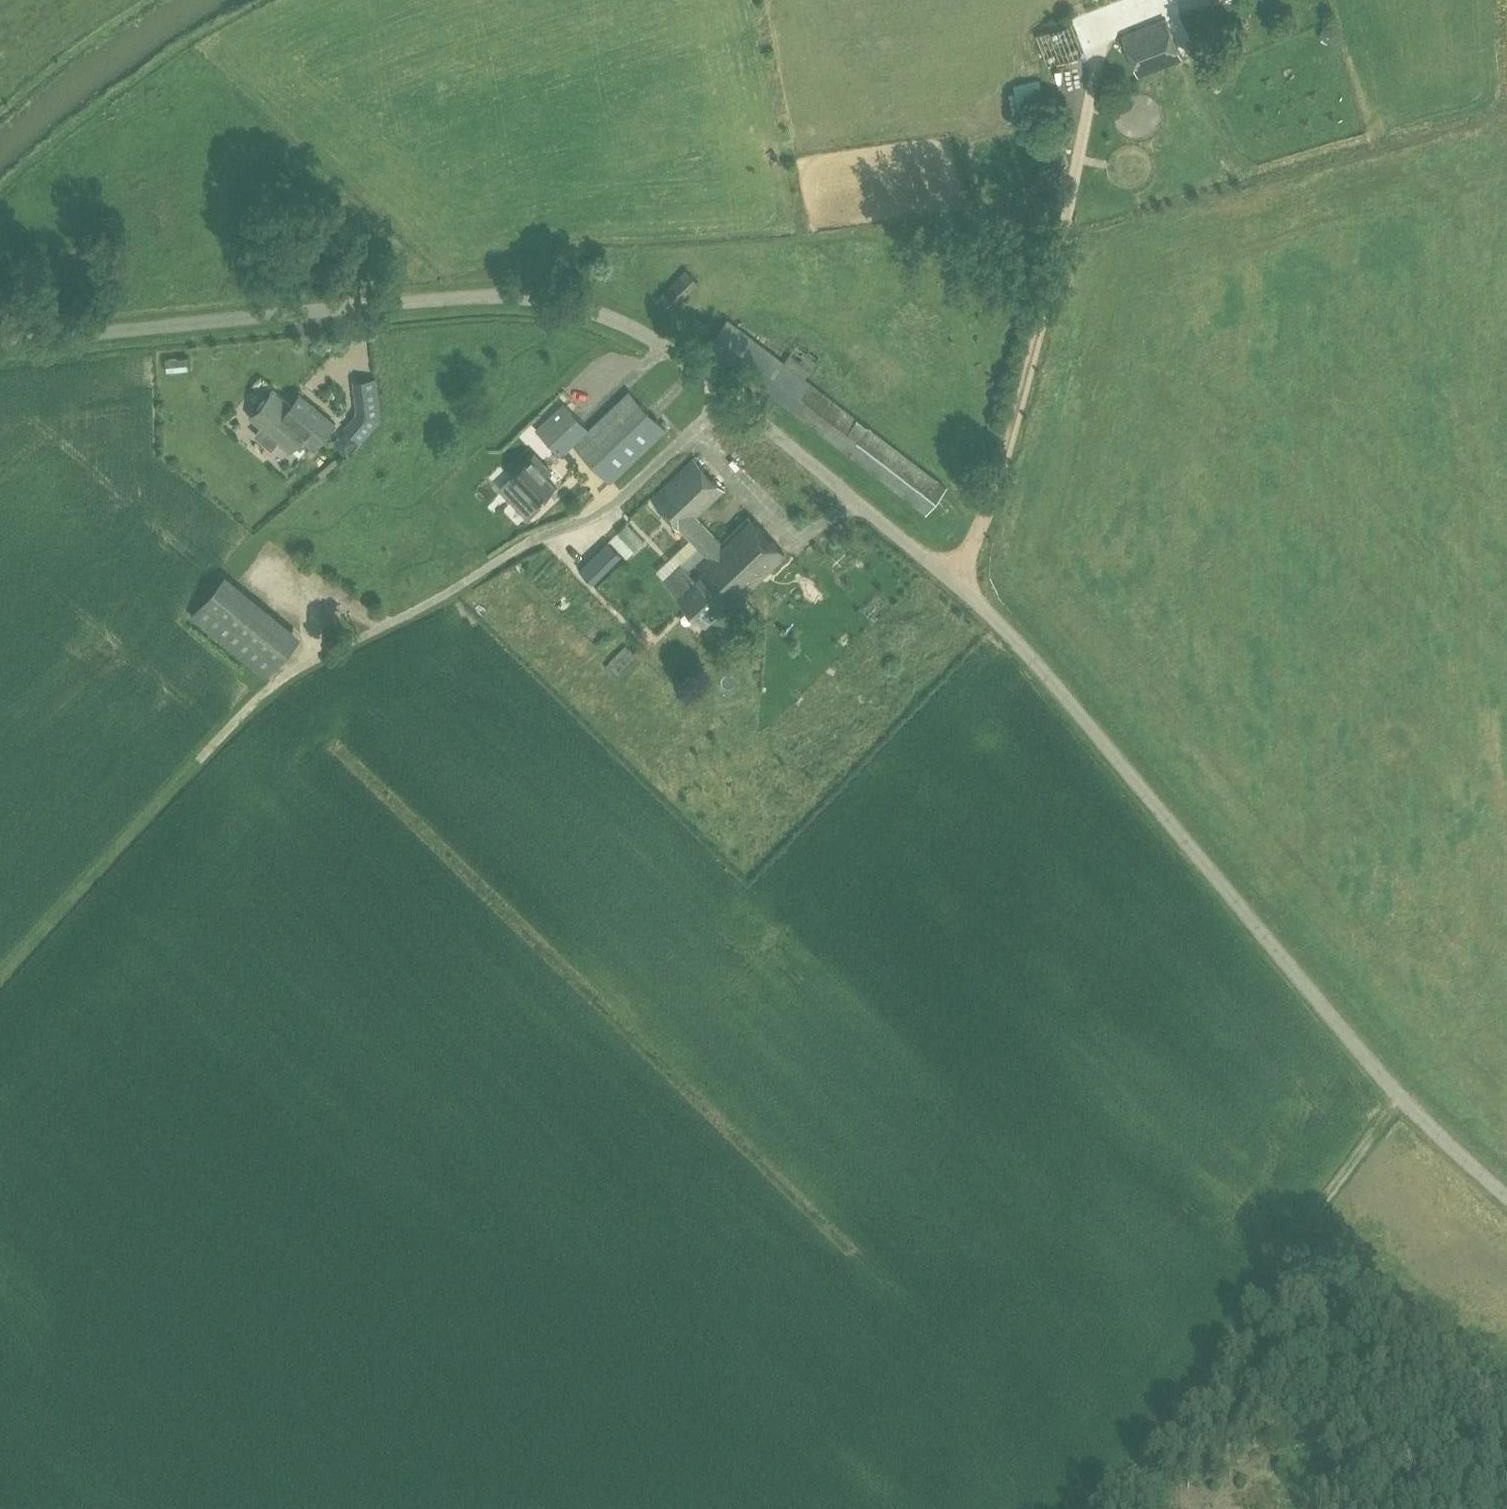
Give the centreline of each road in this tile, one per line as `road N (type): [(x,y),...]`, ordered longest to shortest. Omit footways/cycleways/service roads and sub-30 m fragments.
road 1 (unclassified): [(727,396),(963,586),(1036,659),(1409,1110),(1506,1199)]
road 2 (unclassified): [(0,361),(455,297),(517,297),(607,317),(727,396)]
road 3 (unclassified): [(727,396),(589,526),(542,537),(382,632),(306,666),(204,753)]
road 4 (track): [(1142,1468),(1254,1334),(1273,1276),(1397,1096)]
road 5 (track): [(204,753),(0,981)]

